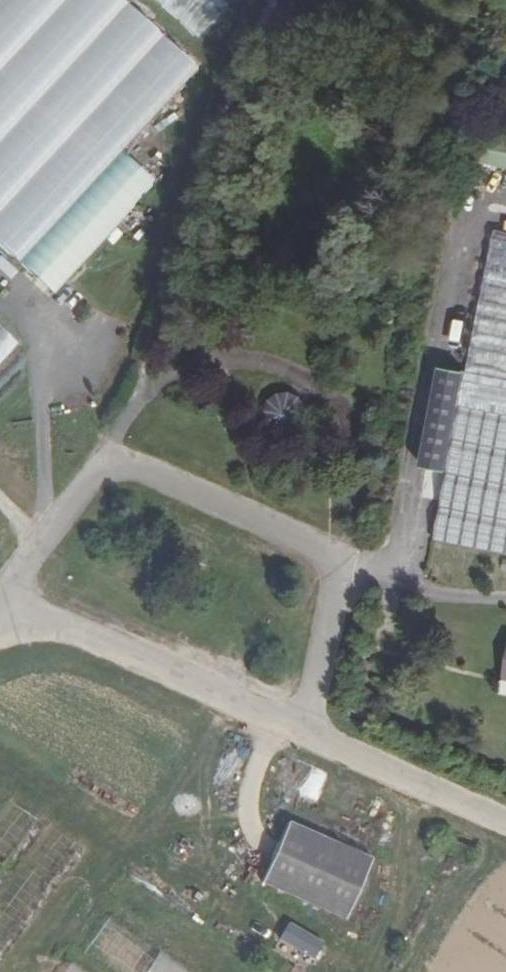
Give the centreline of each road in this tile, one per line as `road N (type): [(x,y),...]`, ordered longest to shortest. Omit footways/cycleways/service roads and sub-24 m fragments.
road 1 (residential): [(0,604),(112,459),(339,560),(308,734)]
road 2 (residential): [(0,604),(308,734)]
road 3 (track): [(175,298),(217,140),(278,0)]
road 4 (residential): [(308,734),(505,824)]

